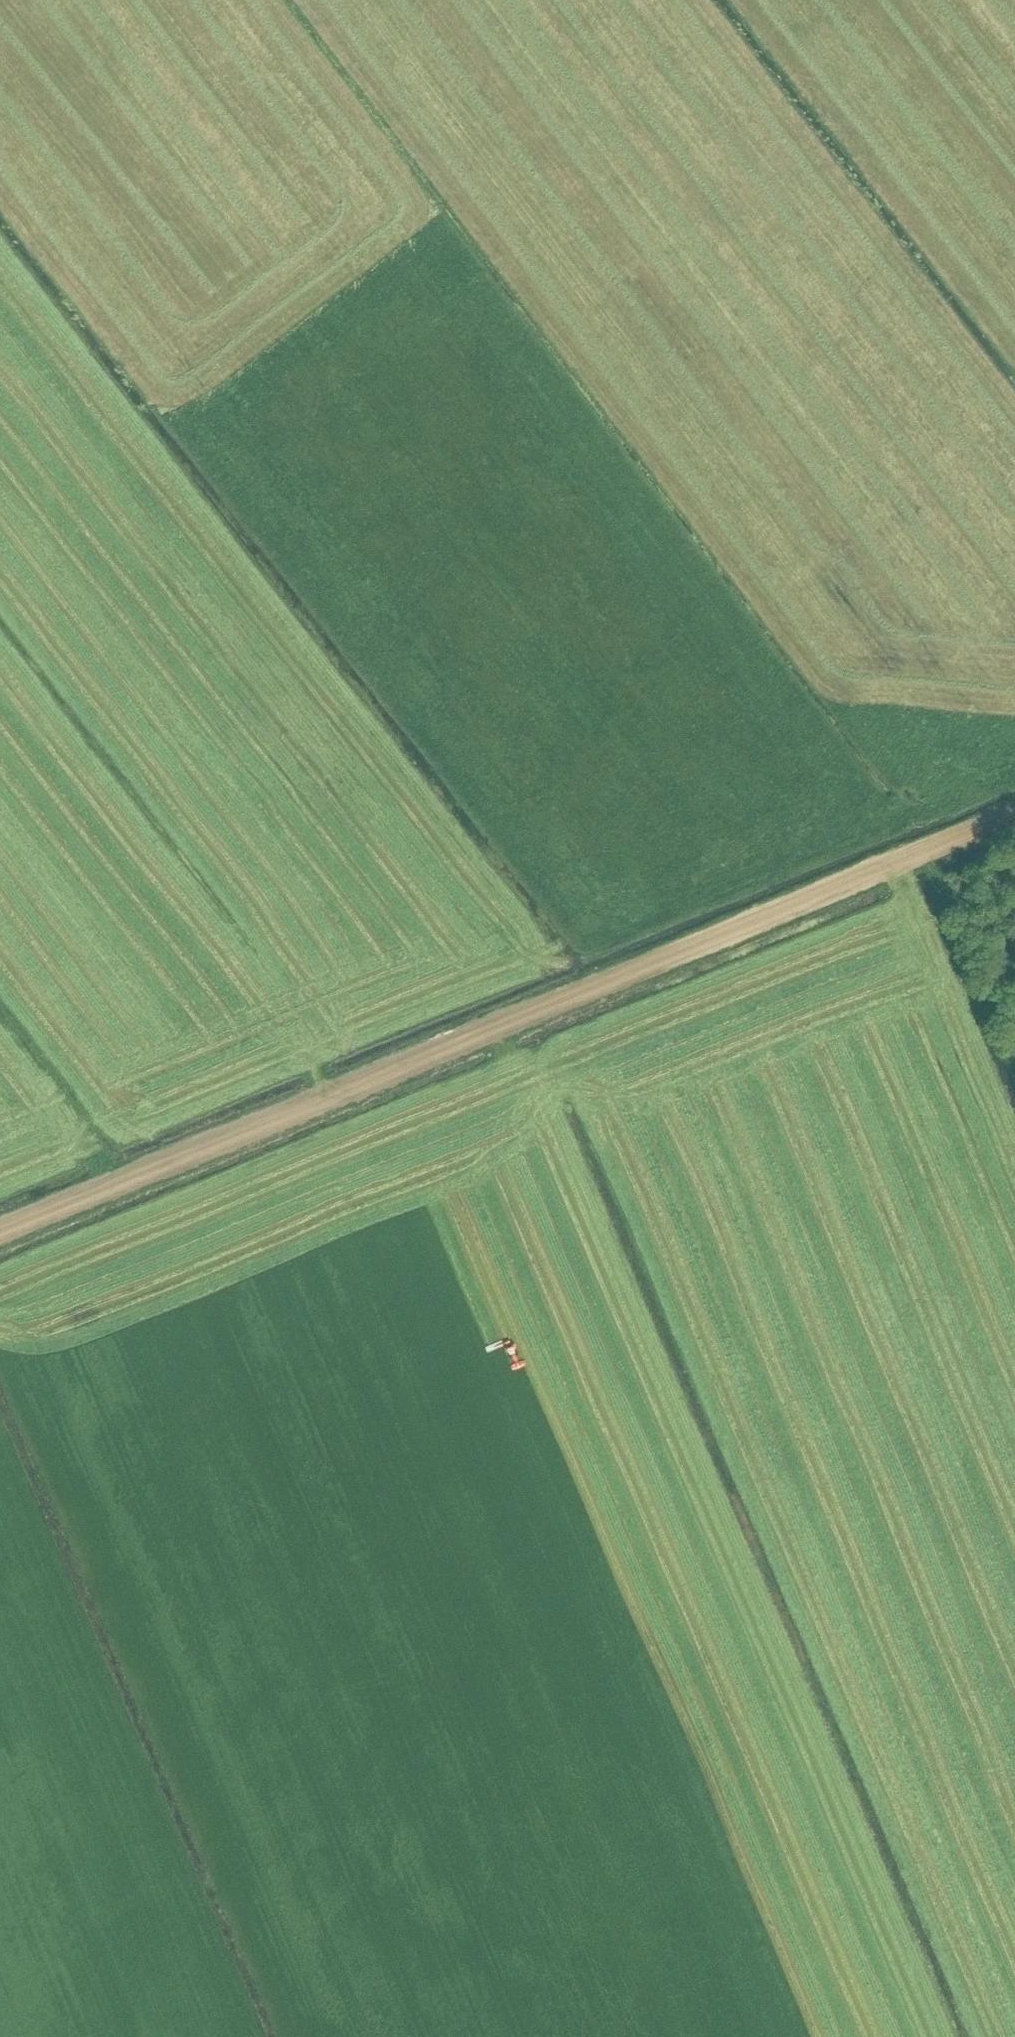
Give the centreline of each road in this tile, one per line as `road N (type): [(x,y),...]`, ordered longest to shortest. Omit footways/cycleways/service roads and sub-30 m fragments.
road 1 (track): [(1014,810),(0,1229)]

